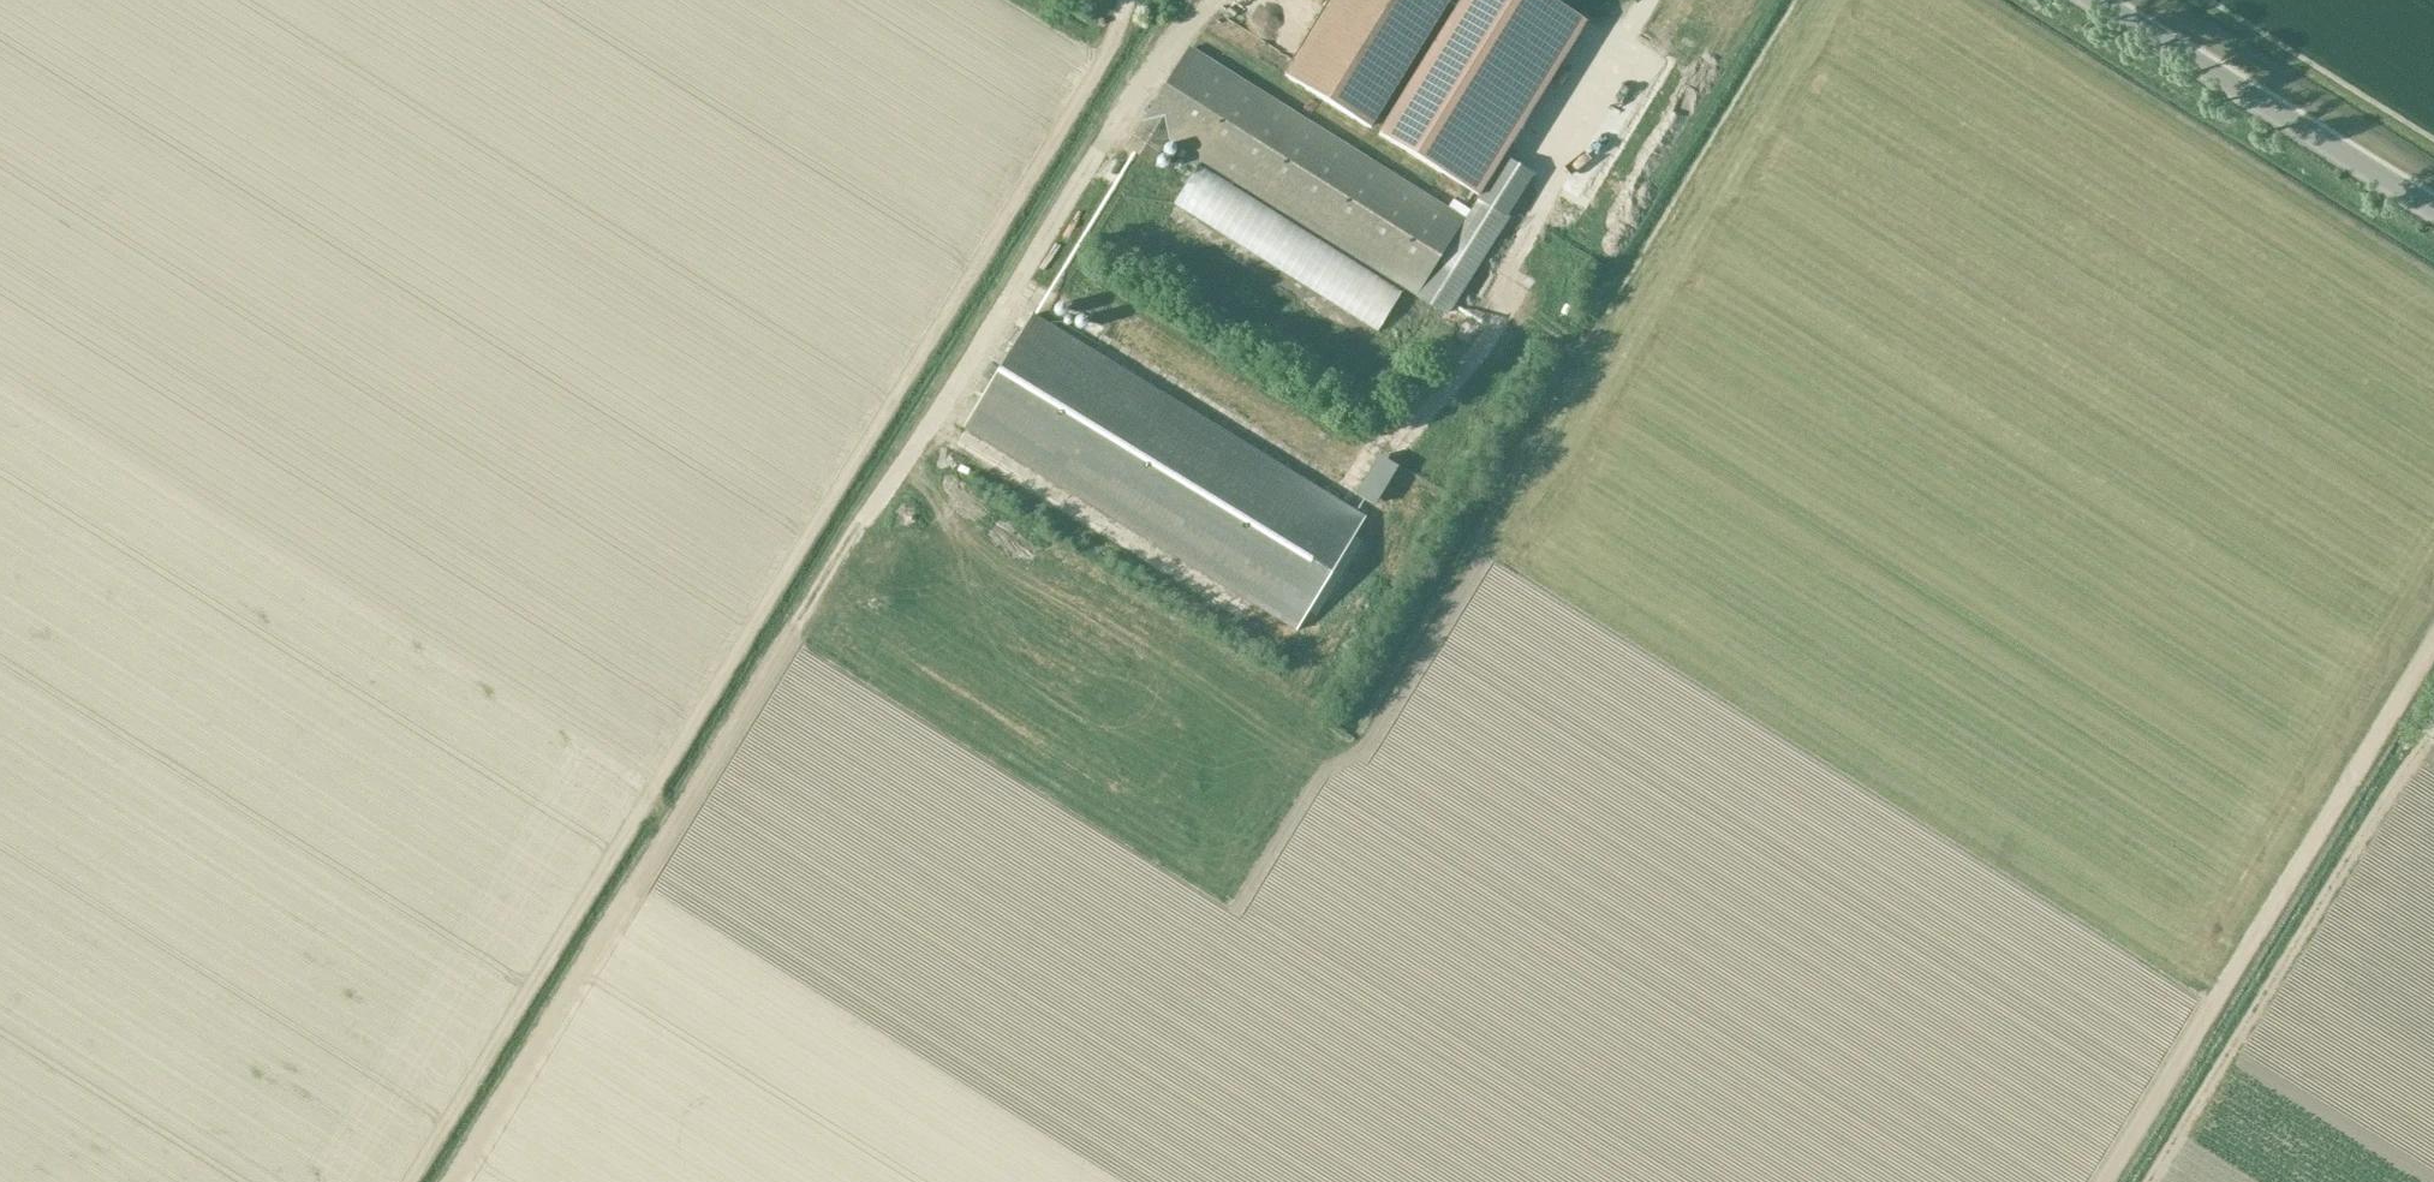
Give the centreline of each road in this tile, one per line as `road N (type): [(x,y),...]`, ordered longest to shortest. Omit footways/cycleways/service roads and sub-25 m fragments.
road 1 (unclassified): [(2433,211),(2093,0)]

